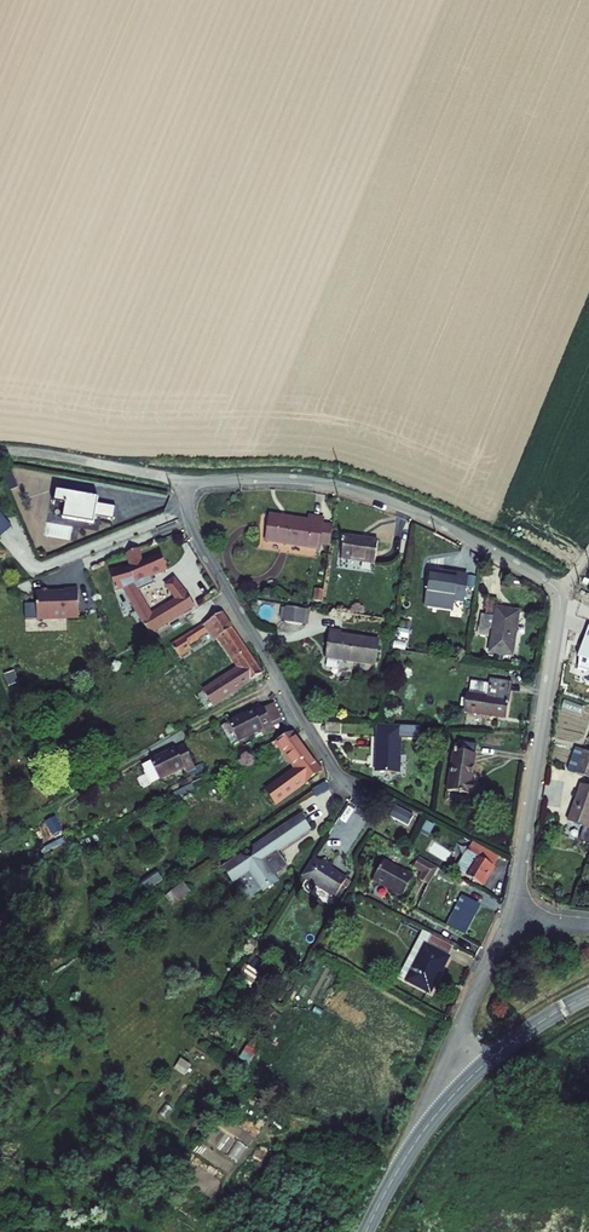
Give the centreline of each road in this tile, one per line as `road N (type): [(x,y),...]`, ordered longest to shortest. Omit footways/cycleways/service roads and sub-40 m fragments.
road 1 (residential): [(517,918),(559,610),(555,588),(440,523),(356,490),(281,477),(182,481),(201,546),(346,783)]
road 2 (residential): [(517,918),(457,1036),(449,1072),(454,1095)]
road 3 (track): [(182,481),(0,451)]
road 4 (tertiary): [(454,1095),(516,1039),(588,996)]
road 5 (tertiary): [(366,1231),(409,1153),(454,1095)]

